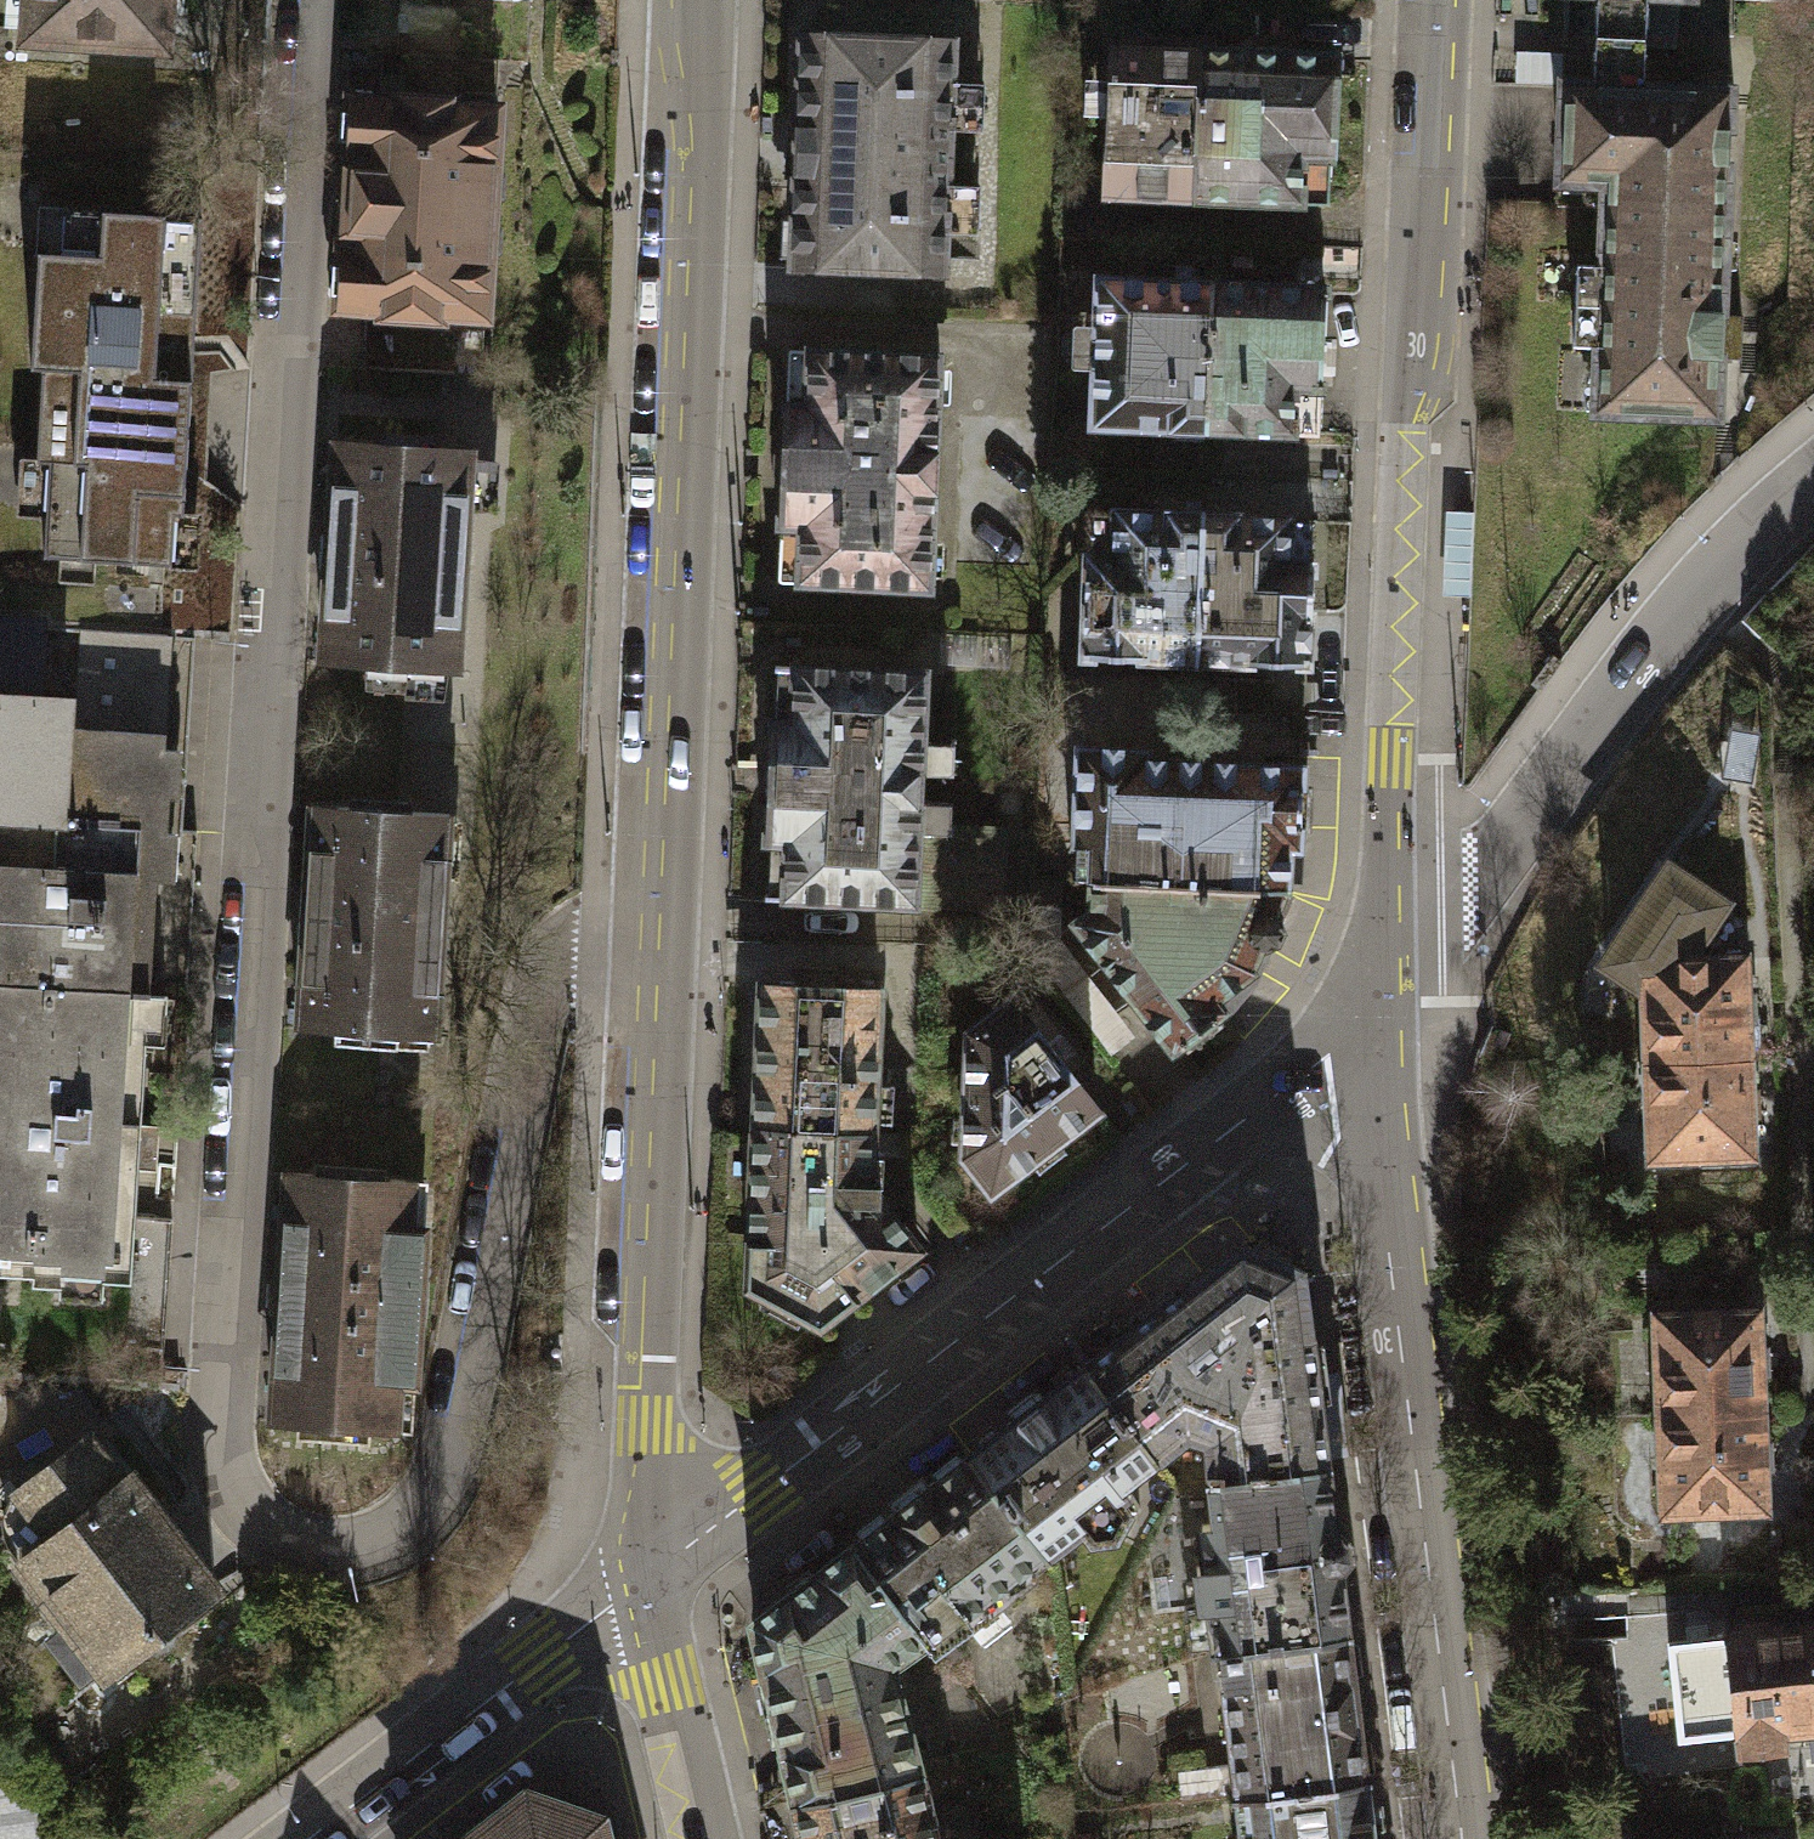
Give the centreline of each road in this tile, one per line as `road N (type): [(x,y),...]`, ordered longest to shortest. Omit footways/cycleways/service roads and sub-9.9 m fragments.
road 1 (residential): [(290,214),(232,1474),(248,1508),(291,1546),(344,1550),(411,1537),(460,1491),(559,954),(584,939),(672,950)]
road 2 (tertiary): [(1372,998),(1420,0)]
road 3 (residential): [(692,0),(705,161),(672,950)]
road 4 (tertiary): [(1372,998),(754,1485),(646,1579)]
road 5 (tertiary): [(1472,1838),(1385,1180),(1372,998)]
road 6 (residential): [(1813,473),(1681,604),(1372,998)]
road 7 (residential): [(672,950),(646,1418),(646,1579)]
road 8 (tertiary): [(646,1579),(309,1838)]
road 9 (residential): [(646,1579),(699,1838)]
road 10 (residential): [(318,0),(290,214)]

